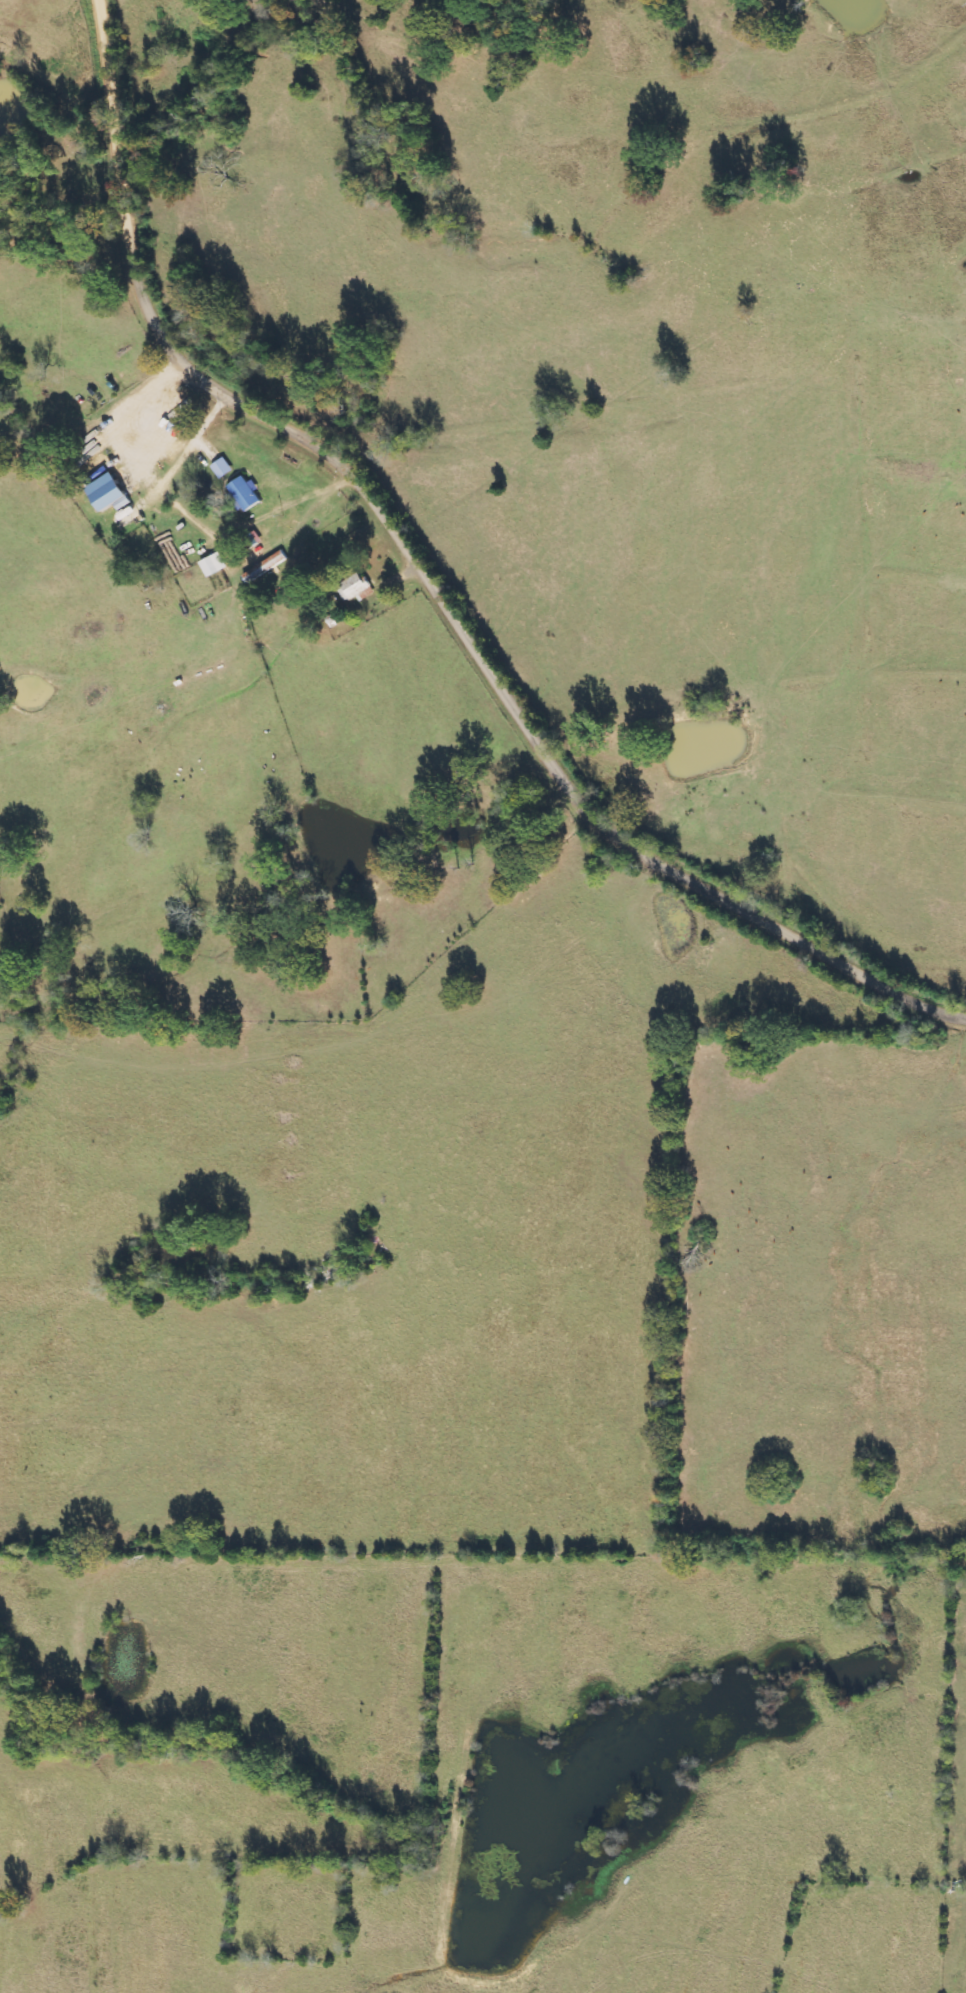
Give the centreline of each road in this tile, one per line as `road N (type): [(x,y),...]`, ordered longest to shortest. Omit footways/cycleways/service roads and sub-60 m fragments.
road 1 (residential): [(103,0),(138,250),(157,321),(172,345),(215,390),(324,447),(354,472),(568,780),(617,834),(911,999),(965,1017)]

